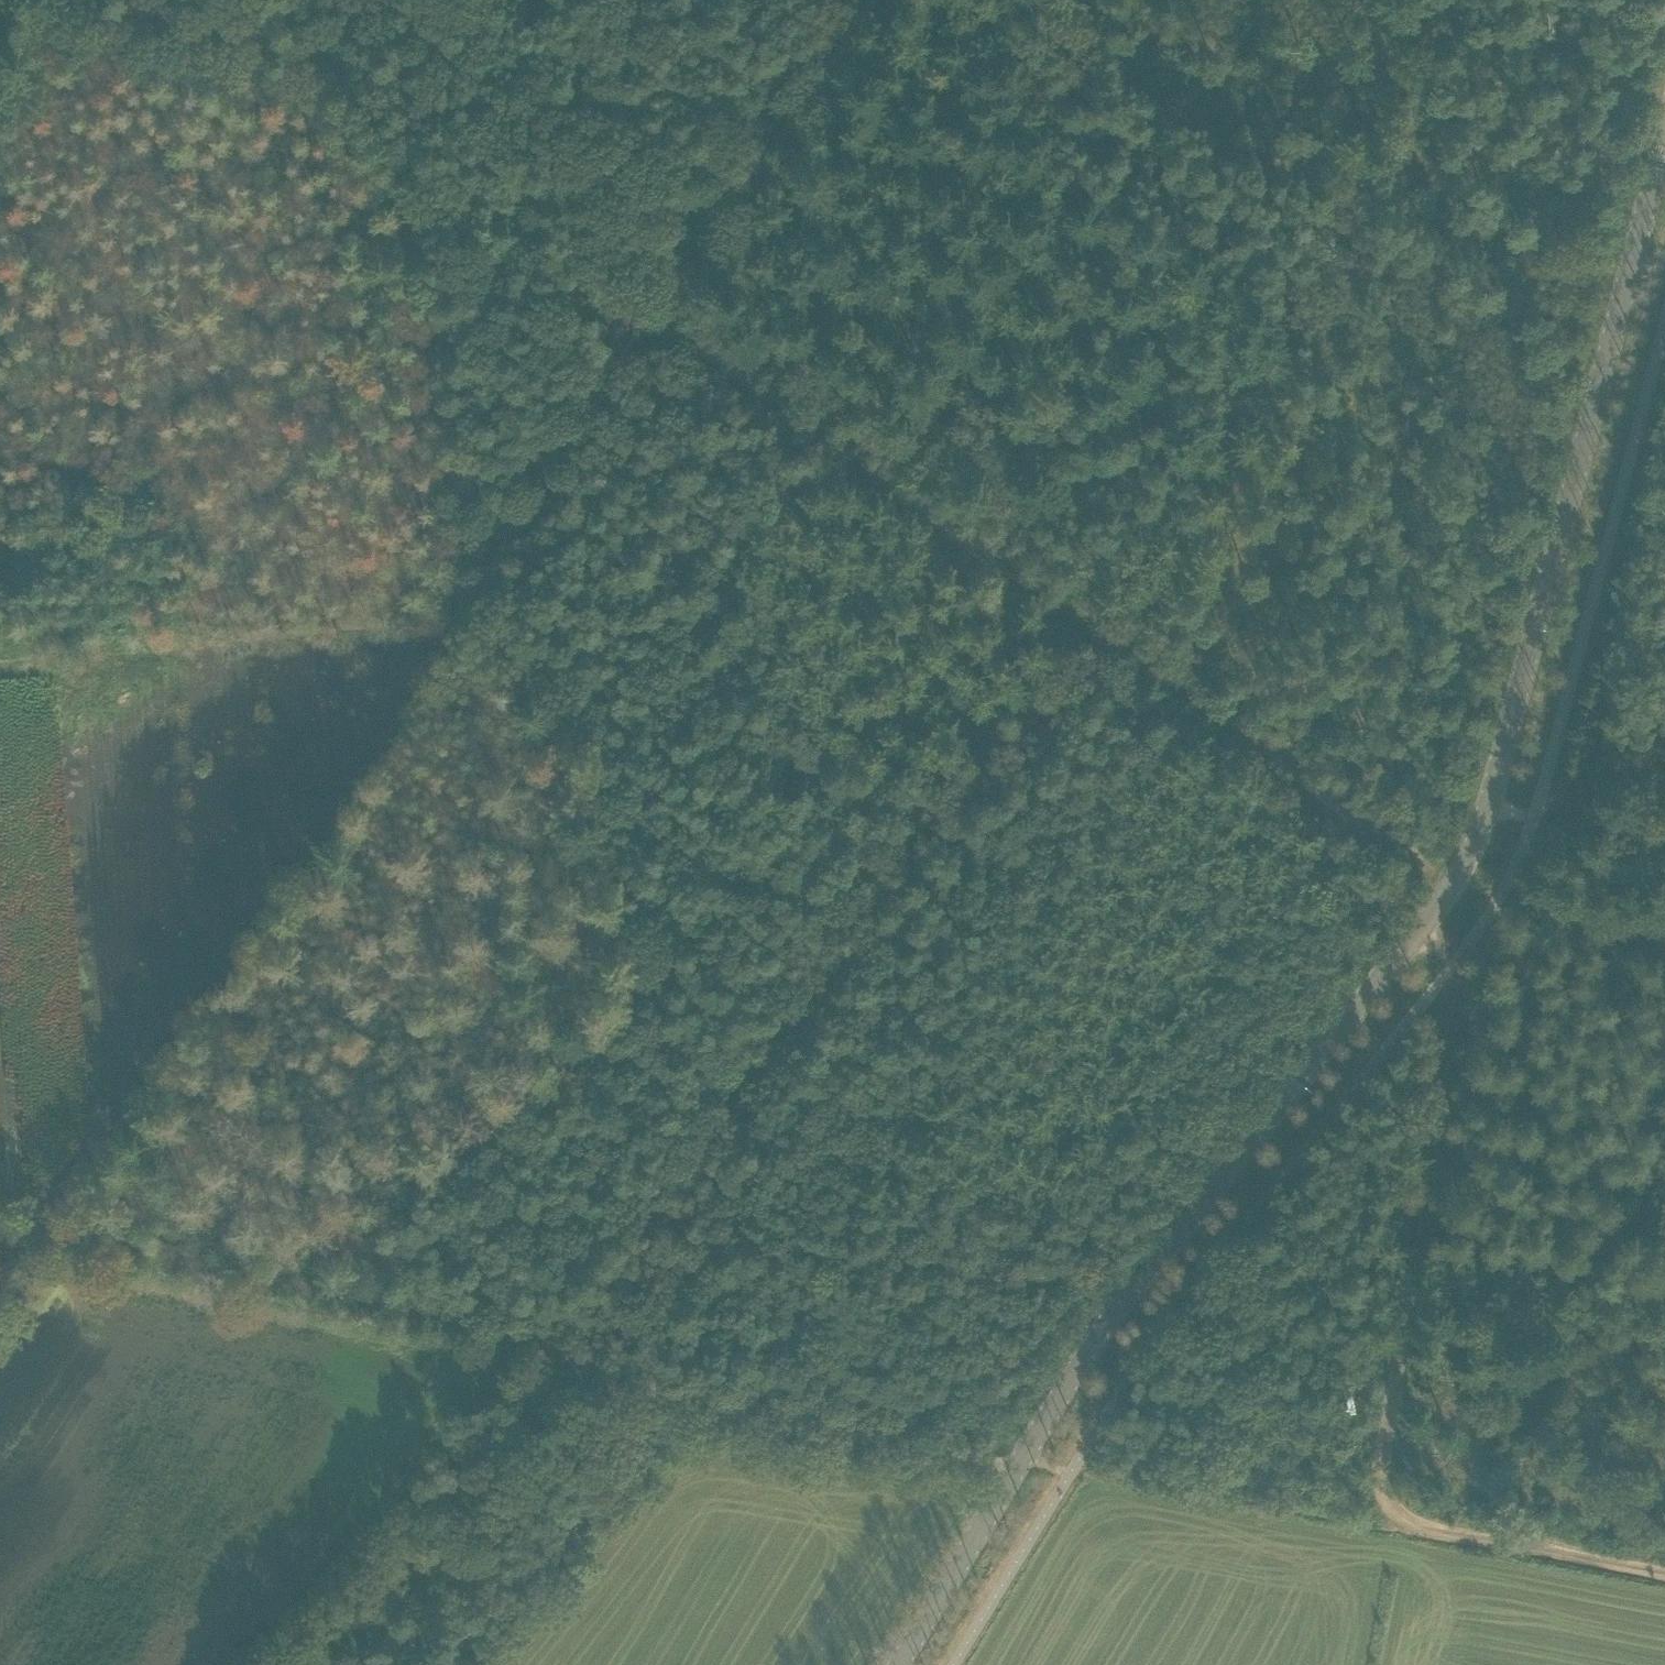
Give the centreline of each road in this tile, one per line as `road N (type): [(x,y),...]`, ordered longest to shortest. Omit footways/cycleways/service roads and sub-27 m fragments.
road 1 (tertiary): [(901,1664),(1026,1458),(1175,1237),(1471,860),(1517,733),(1664,142)]
road 2 (track): [(9,1251),(46,1237),(85,1237),(365,1301),(593,1369),(1074,1469)]
road 3 (track): [(1453,962),(1459,972),(1379,1462),(1385,1494),(1411,1524)]
road 4 (track): [(669,300),(1121,632)]
road 5 (track): [(1121,632),(1490,914)]
road 6 (track): [(508,641),(475,596),(669,300)]
road 7 (track): [(739,193),(619,139),(410,106)]
road 8 (track): [(1411,1524),(1664,1571)]
road 9 (track): [(739,193),(866,0)]
road 10 (track): [(1664,750),(1536,828),(1482,834)]
road 11 (track): [(1490,914),(1664,947)]
road 12 (track): [(669,300),(739,193)]

